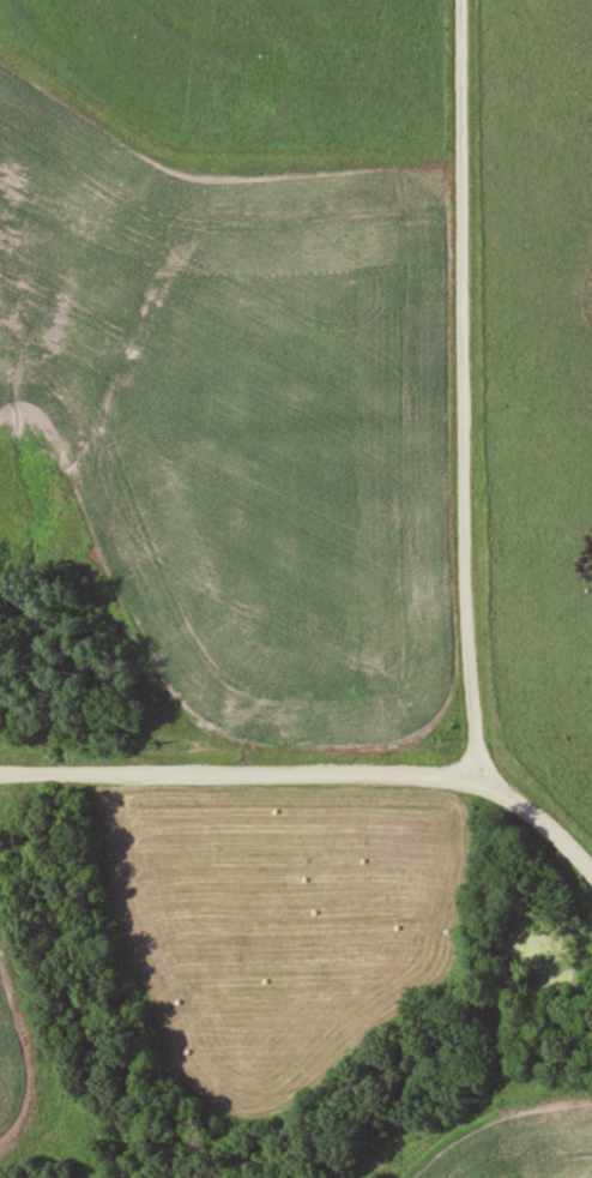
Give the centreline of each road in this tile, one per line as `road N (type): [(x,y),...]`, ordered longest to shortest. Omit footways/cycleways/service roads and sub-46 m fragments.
road 1 (residential): [(491,780),(472,733),(462,0)]
road 2 (residential): [(0,779),(491,780)]
road 3 (residential): [(591,870),(491,780)]

